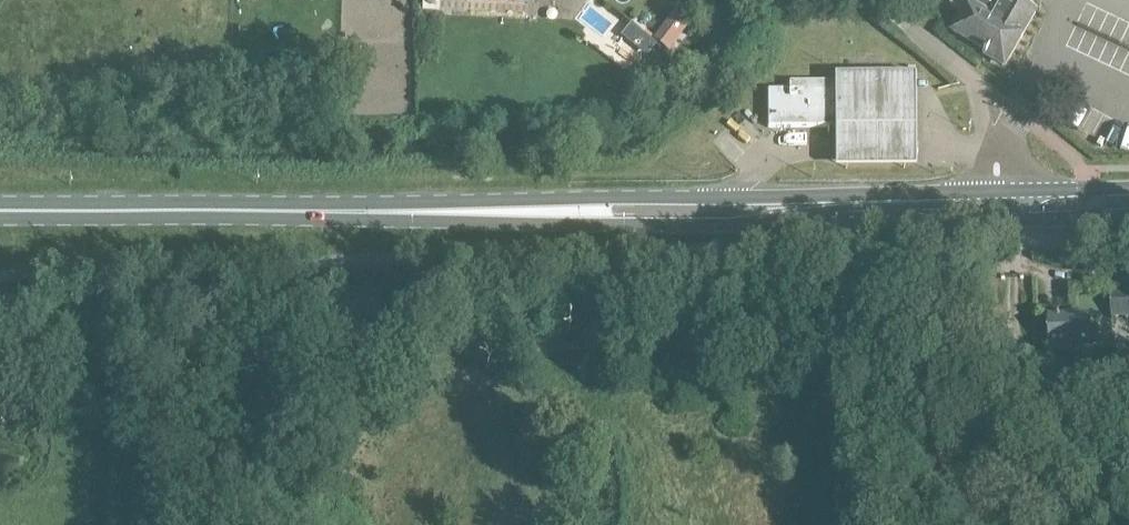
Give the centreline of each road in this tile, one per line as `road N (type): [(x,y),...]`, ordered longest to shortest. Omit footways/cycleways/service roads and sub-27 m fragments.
road 1 (primary): [(1006,190),(482,197),(374,210)]
road 2 (primary): [(374,210),(481,222),(1006,219)]
road 3 (primary): [(0,211),(374,210)]
road 4 (unclassified): [(1006,190),(978,83),(873,0)]
road 5 (track): [(1018,347),(1023,524)]
road 6 (primary): [(1006,219),(1128,217)]
road 7 (primary): [(1128,189),(1006,190)]

